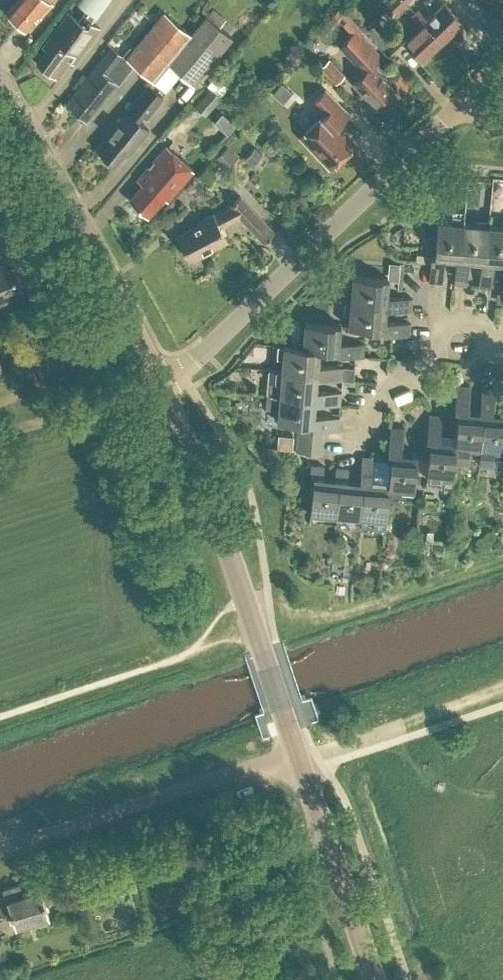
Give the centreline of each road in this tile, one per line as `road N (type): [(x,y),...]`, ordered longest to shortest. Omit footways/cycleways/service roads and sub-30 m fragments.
road 1 (unclassified): [(161,381),(235,322),(468,97)]
road 2 (tertiary): [(161,381),(301,763)]
road 3 (tertiary): [(161,381),(0,88)]
road 4 (unclassified): [(0,847),(275,757),(301,763)]
road 5 (residential): [(351,447),(392,384),(428,358),(442,320),(480,322),(485,342),(502,344)]
road 6 (tertiary): [(374,979),(301,763)]
road 7 (track): [(502,685),(301,763)]

